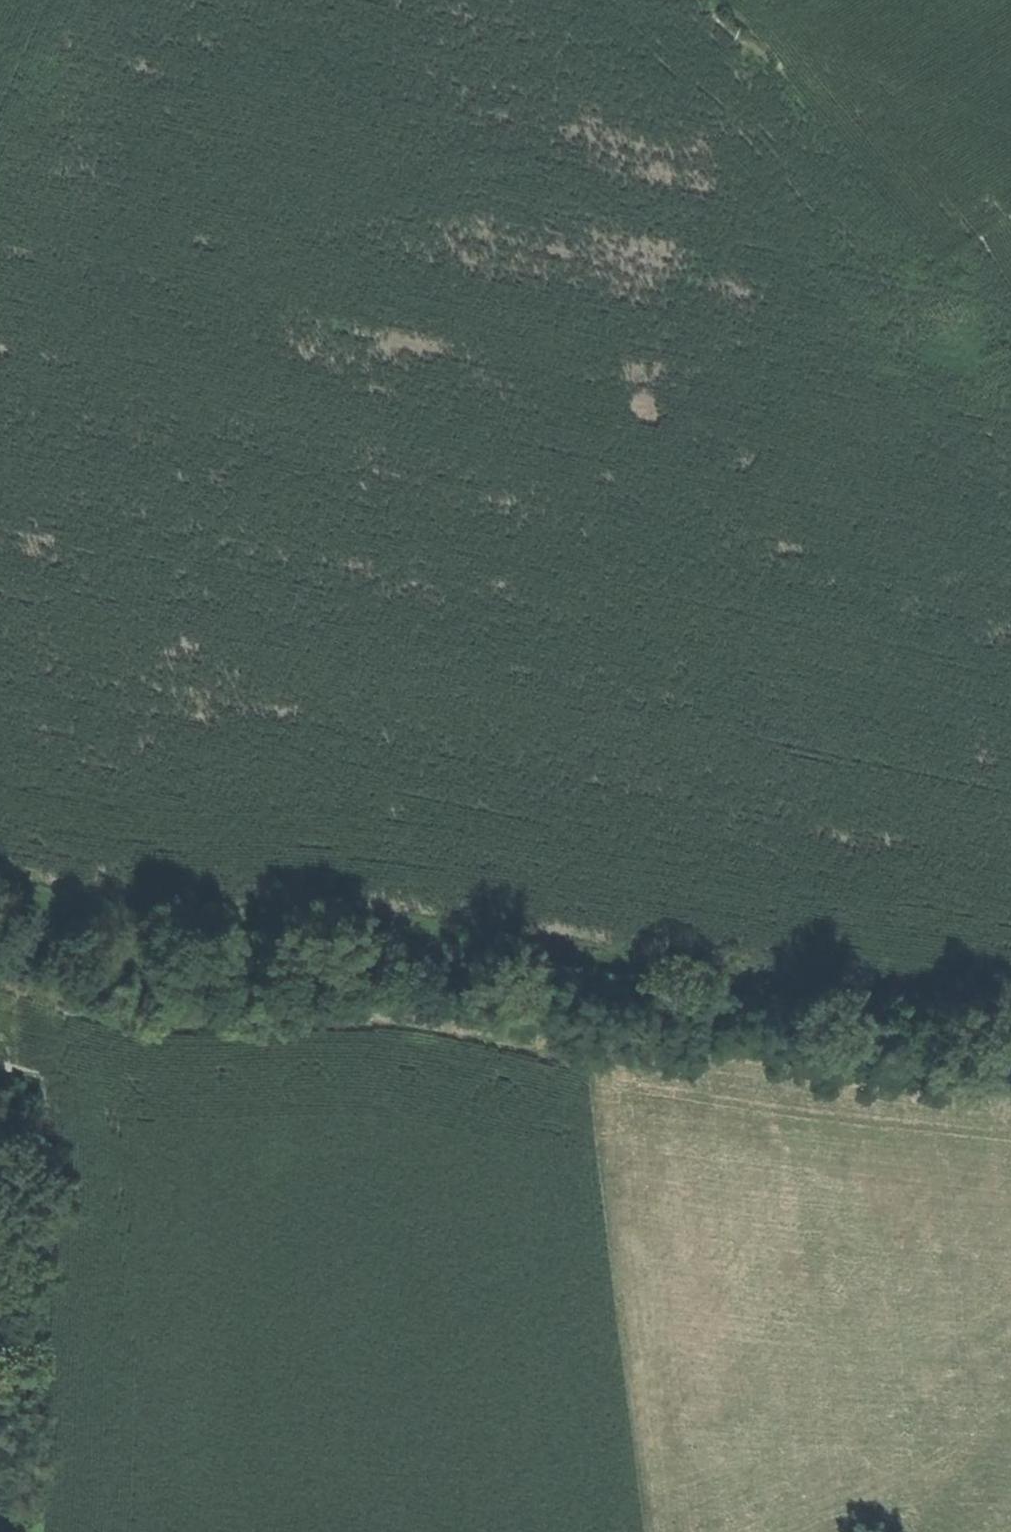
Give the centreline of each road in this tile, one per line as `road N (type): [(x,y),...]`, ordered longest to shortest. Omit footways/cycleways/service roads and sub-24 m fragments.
road 1 (track): [(0,977),(219,1015),(292,1010),(449,1023),(673,1081),(1010,1138)]

